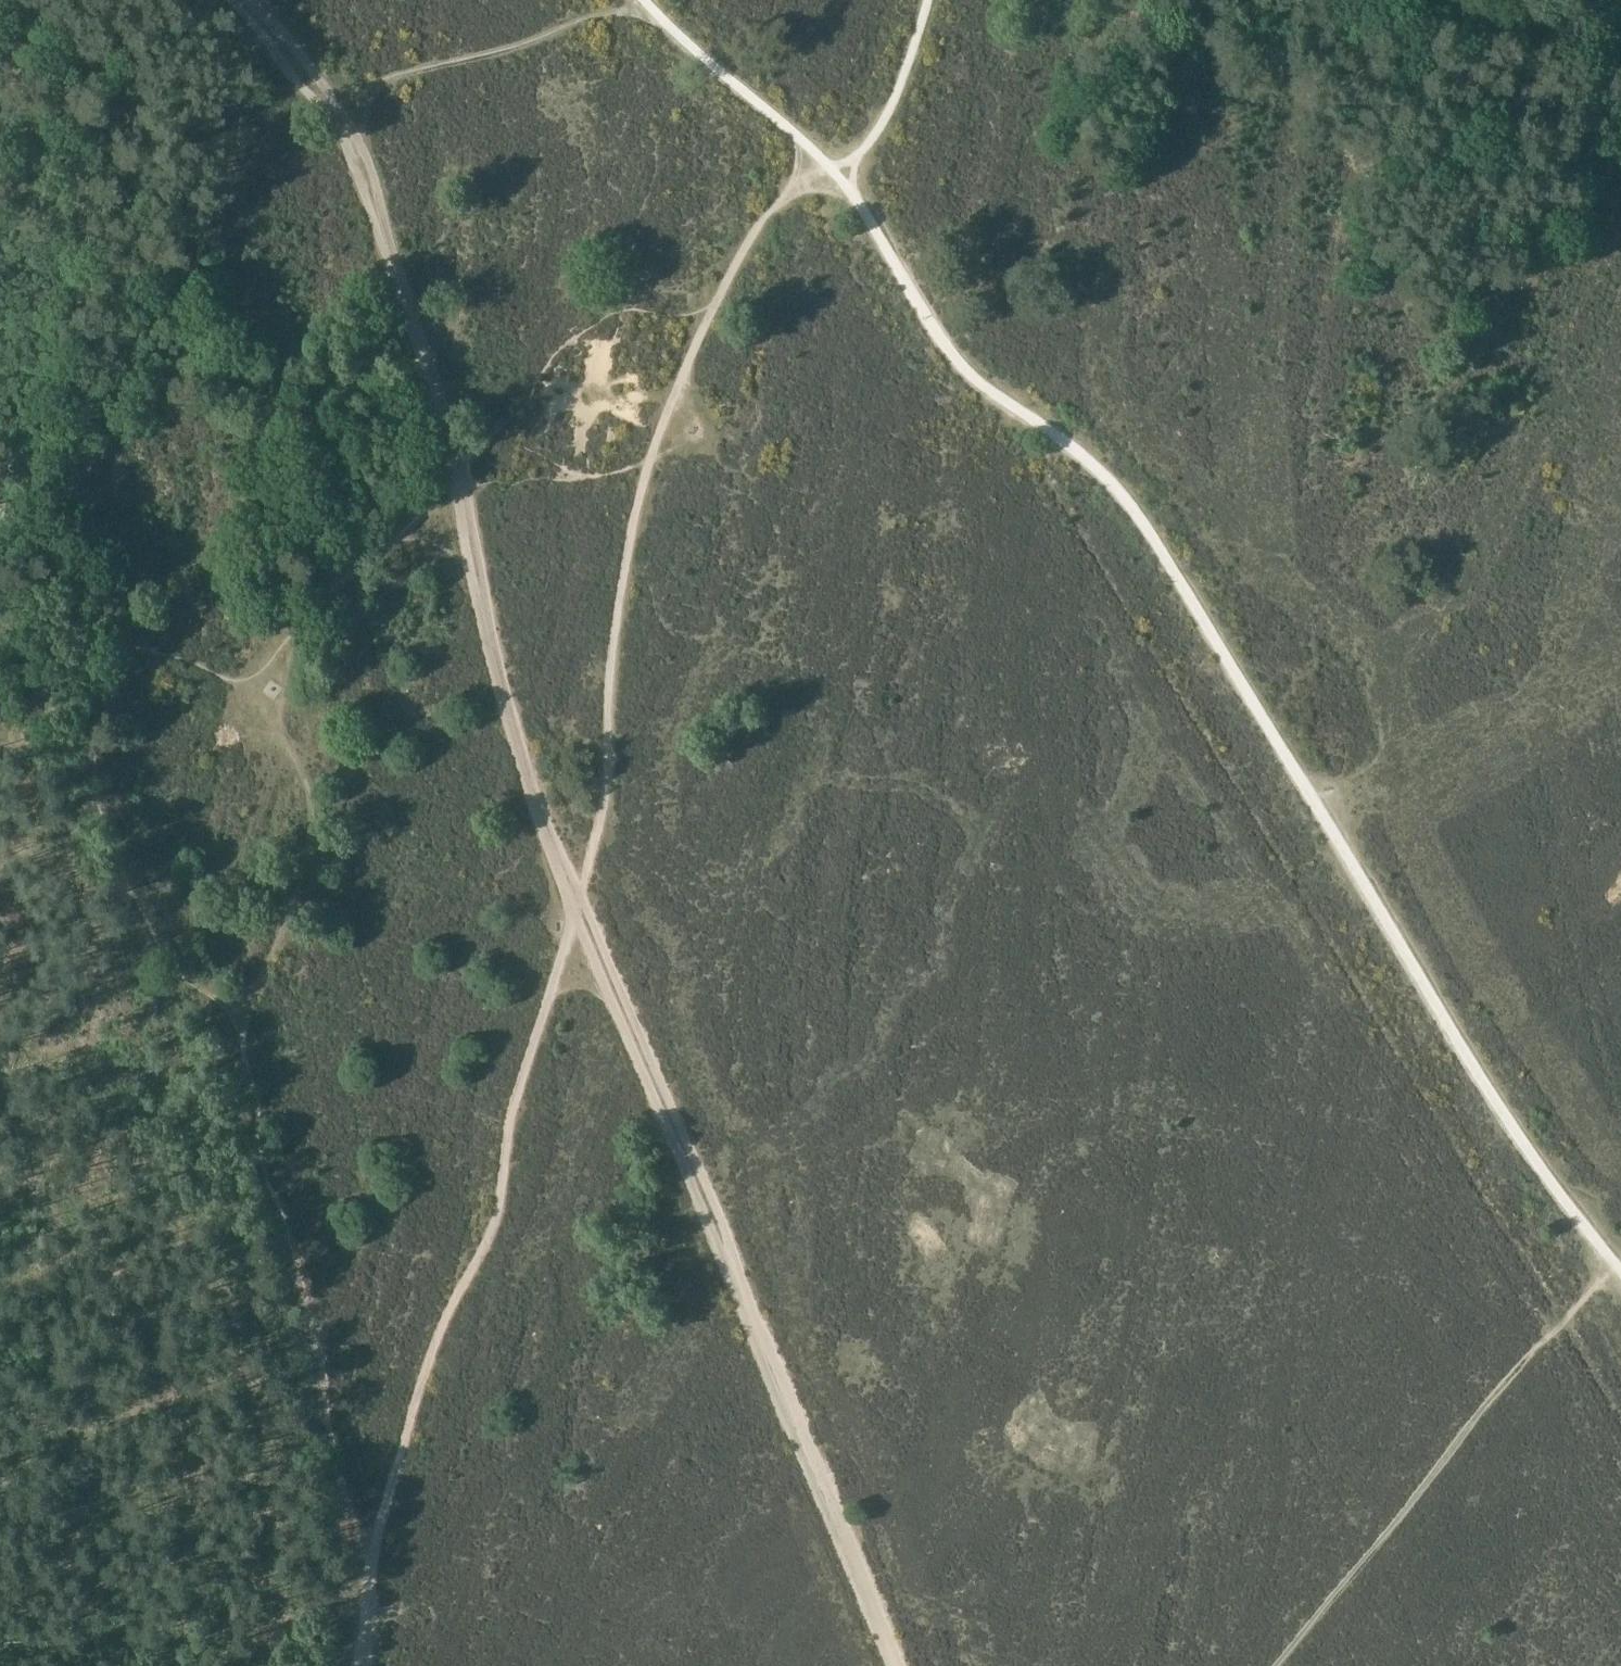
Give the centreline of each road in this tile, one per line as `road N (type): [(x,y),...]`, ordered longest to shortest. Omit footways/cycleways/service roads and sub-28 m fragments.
road 1 (track): [(897,1665),(732,1254),(577,905),(518,745),(462,491),(343,141),(236,0)]
road 2 (track): [(366,1665),(364,1591),(402,1448),(497,1209),(515,1088),(592,853),(652,458),(681,376),(761,222),(822,167)]

